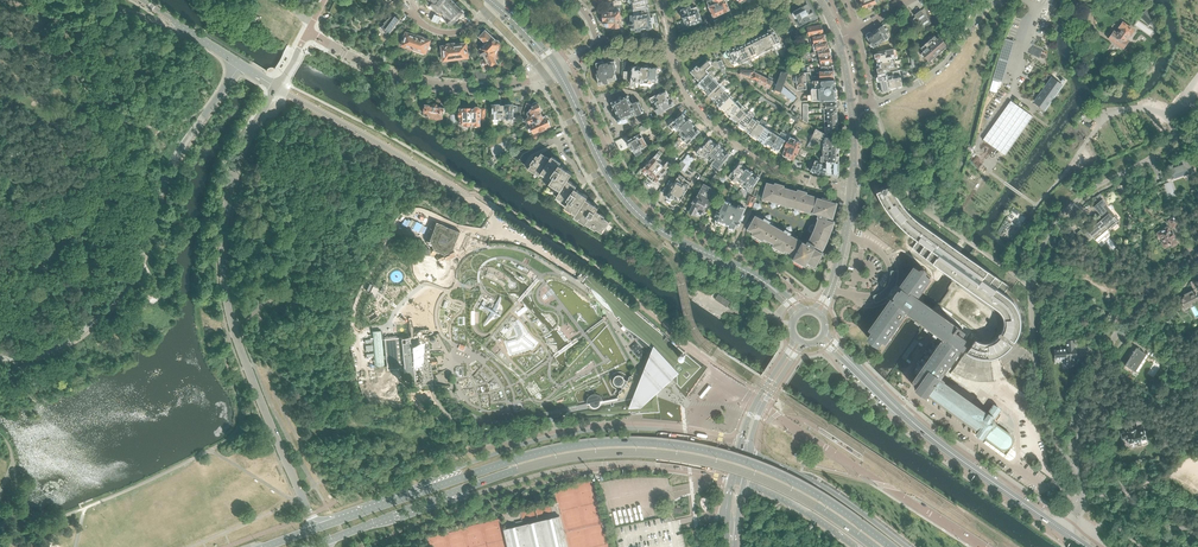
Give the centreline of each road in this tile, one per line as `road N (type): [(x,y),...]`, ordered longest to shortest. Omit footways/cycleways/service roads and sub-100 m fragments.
road 1 (primary): [(891,546),(774,471),(666,443),(570,447),(417,493)]
road 2 (primary): [(424,503),(546,462),(663,453),(770,481),(874,546)]
road 3 (residential): [(316,528),(248,367),(226,287),(236,167),(277,88)]
road 4 (residential): [(1079,479),(1049,418),(1035,359),(1034,269),(1052,229),(1082,196),(1197,120)]
road 5 (residential): [(0,357),(63,344),(124,291),(173,161),(241,64)]
road 6 (primary): [(741,445),(663,429),(572,432),(474,461),(417,493)]
road 7 (residential): [(788,296),(788,285),(770,272),(650,208),(615,163),(583,92),(565,85)]
road 8 (primary): [(424,503),(603,463),(732,479)]
road 9 (secondary): [(740,268),(667,235),(632,206),(565,85)]
road 10 (residential): [(308,31),(380,70),(433,85),(501,85),(557,69)]
road 11 (residential): [(1079,479),(1081,422),(1107,350),(1147,294),(1197,260)]
road 12 (residential): [(984,546),(763,406)]
road 13 (residential): [(852,189),(754,156),(692,101),(673,48)]
road 14 (unclassified): [(478,203),(277,88)]
road 15 (secondary): [(898,408),(1062,530)]
road 16 (primary): [(908,546),(843,498),(750,450)]
road 17 (residential): [(872,106),(937,71),(993,0)]
road 18 (primary): [(743,483),(813,515),(857,546)]
road 19 (residential): [(673,48),(726,32),(781,0)]

